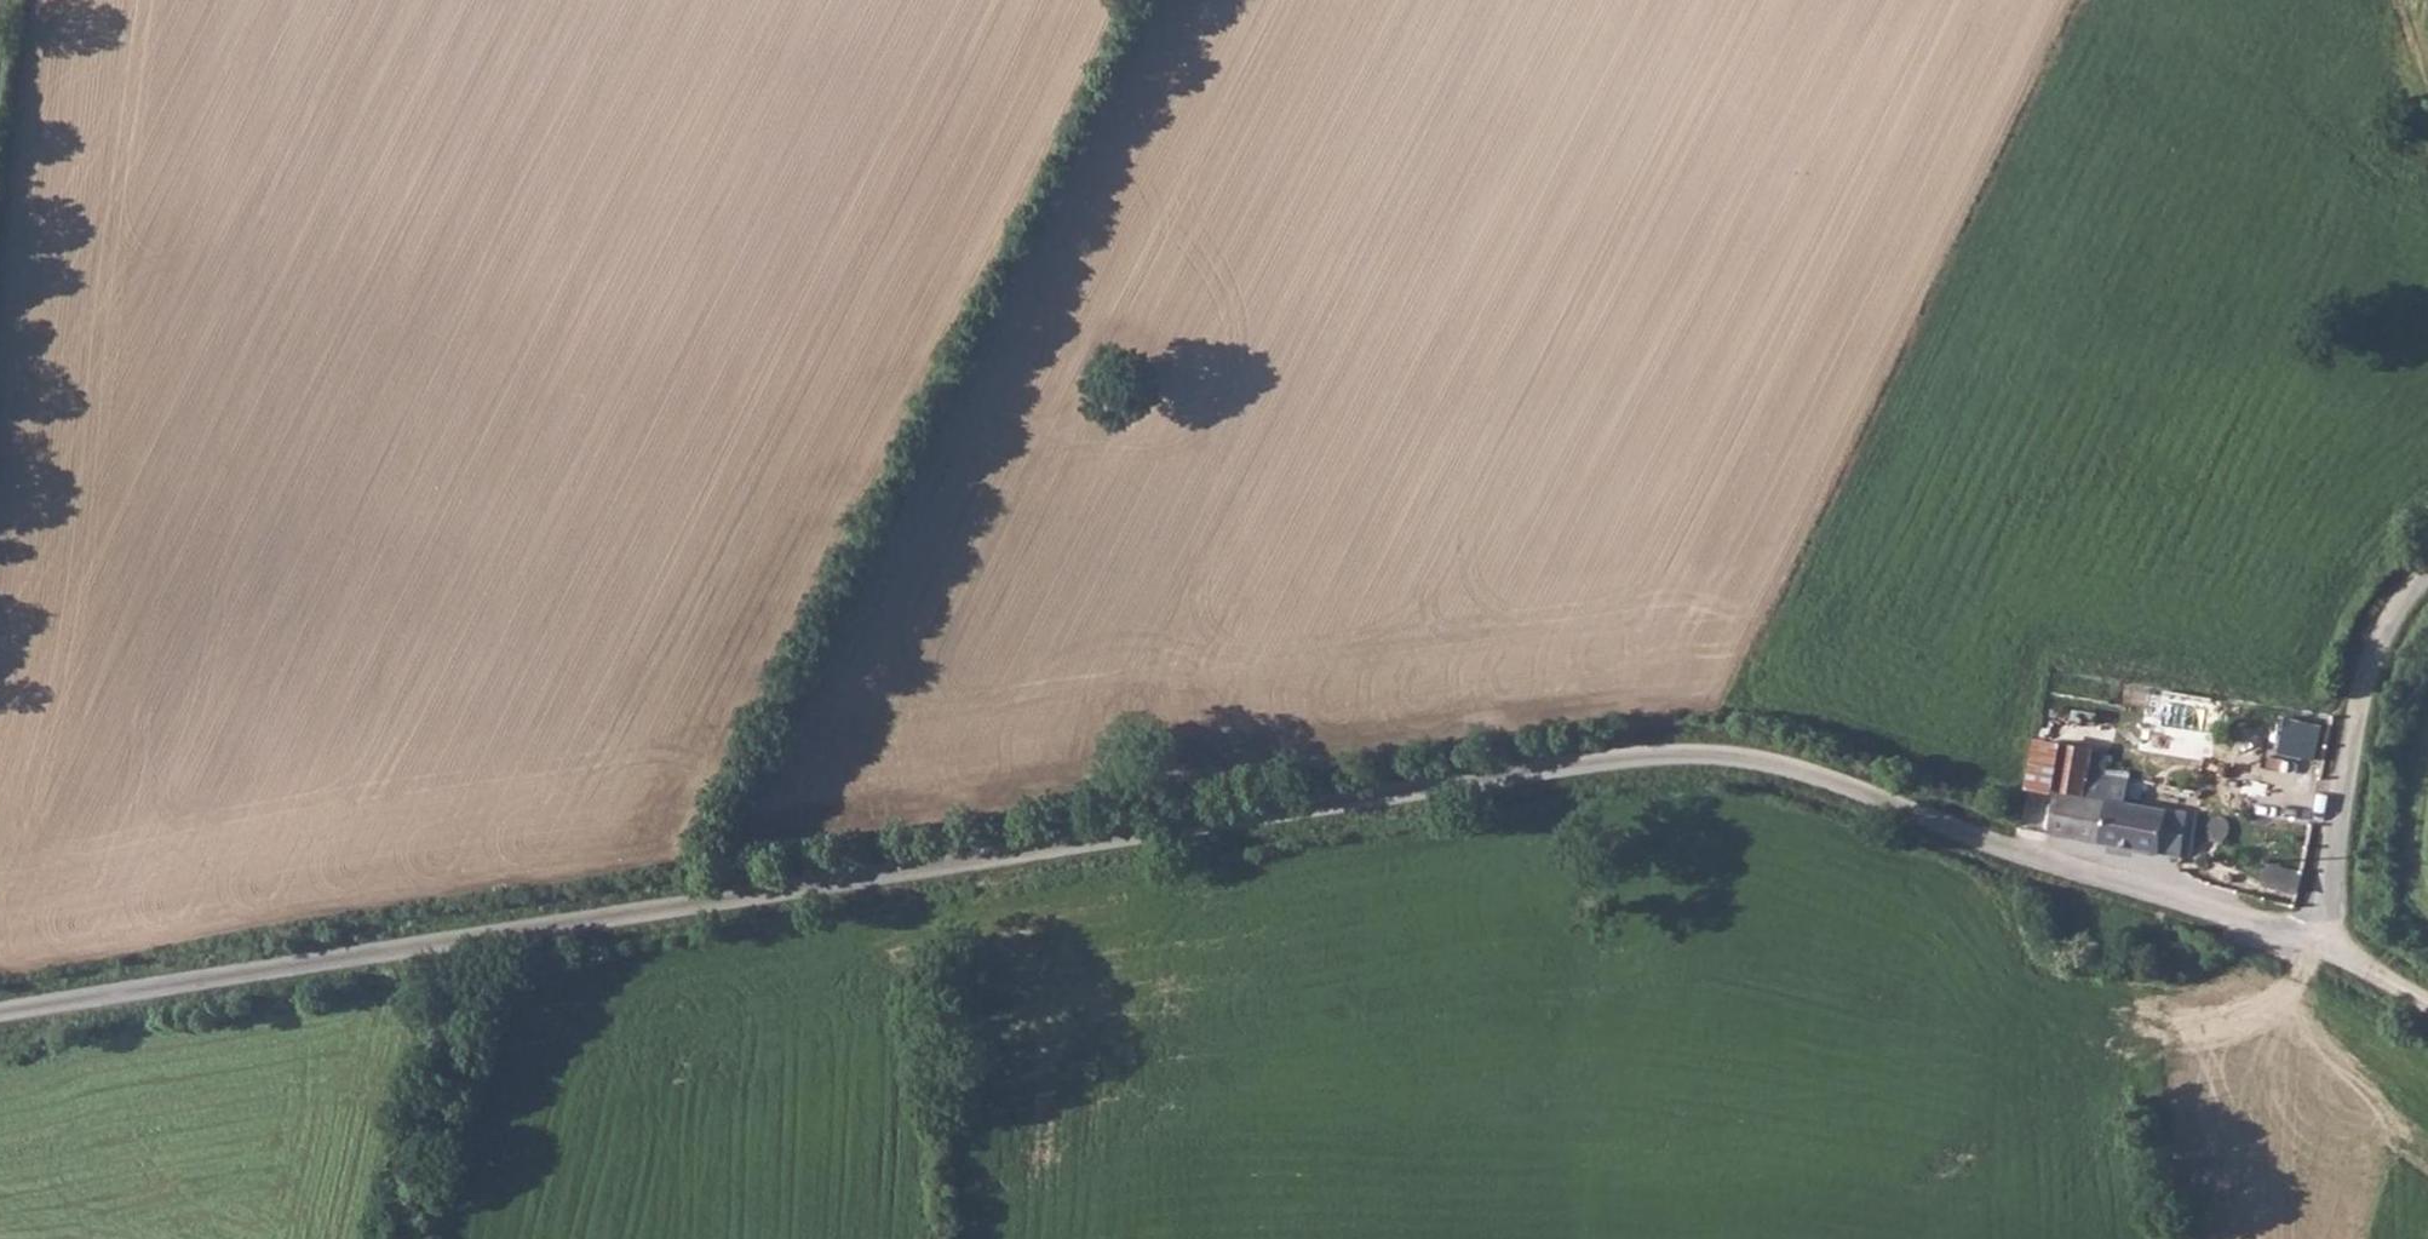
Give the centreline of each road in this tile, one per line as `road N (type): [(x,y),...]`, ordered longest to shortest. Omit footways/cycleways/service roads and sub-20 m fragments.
road 1 (unclassified): [(2313,944),(2029,858),(1815,775),(1713,754),(1606,760),(0,1009)]
road 2 (unclassified): [(2313,944),(2335,866),(2363,685),(2388,618),(2427,575)]
road 3 (unclassified): [(2427,1008),(2313,944)]

